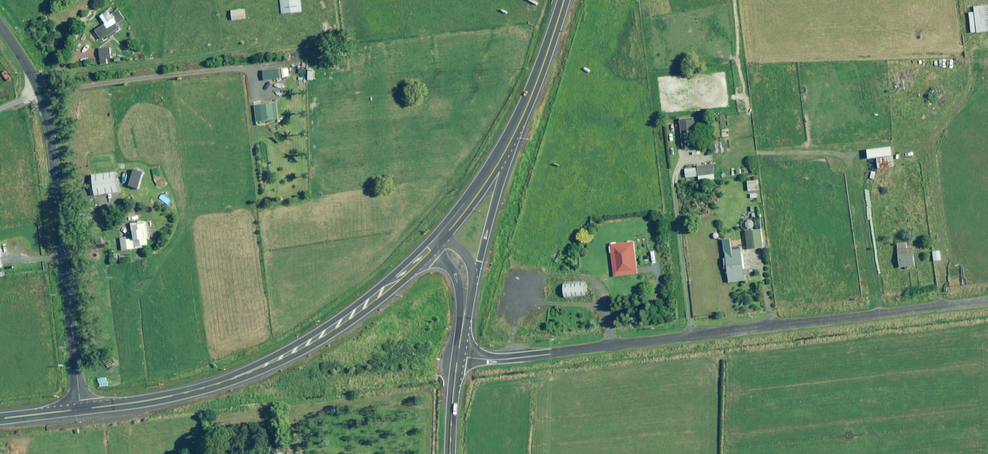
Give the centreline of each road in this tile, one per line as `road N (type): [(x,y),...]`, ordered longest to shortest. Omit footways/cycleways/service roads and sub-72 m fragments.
road 1 (unclassified): [(459,356),(504,359),(987,301)]
road 2 (unclassified): [(81,410),(48,121),(37,84),(0,25)]
road 3 (primary): [(81,410),(197,390),(261,368),(347,320),(428,249)]
road 4 (primary): [(517,129),(475,280)]
road 5 (primary): [(517,129),(564,0)]
road 6 (primary): [(441,235),(517,129)]

